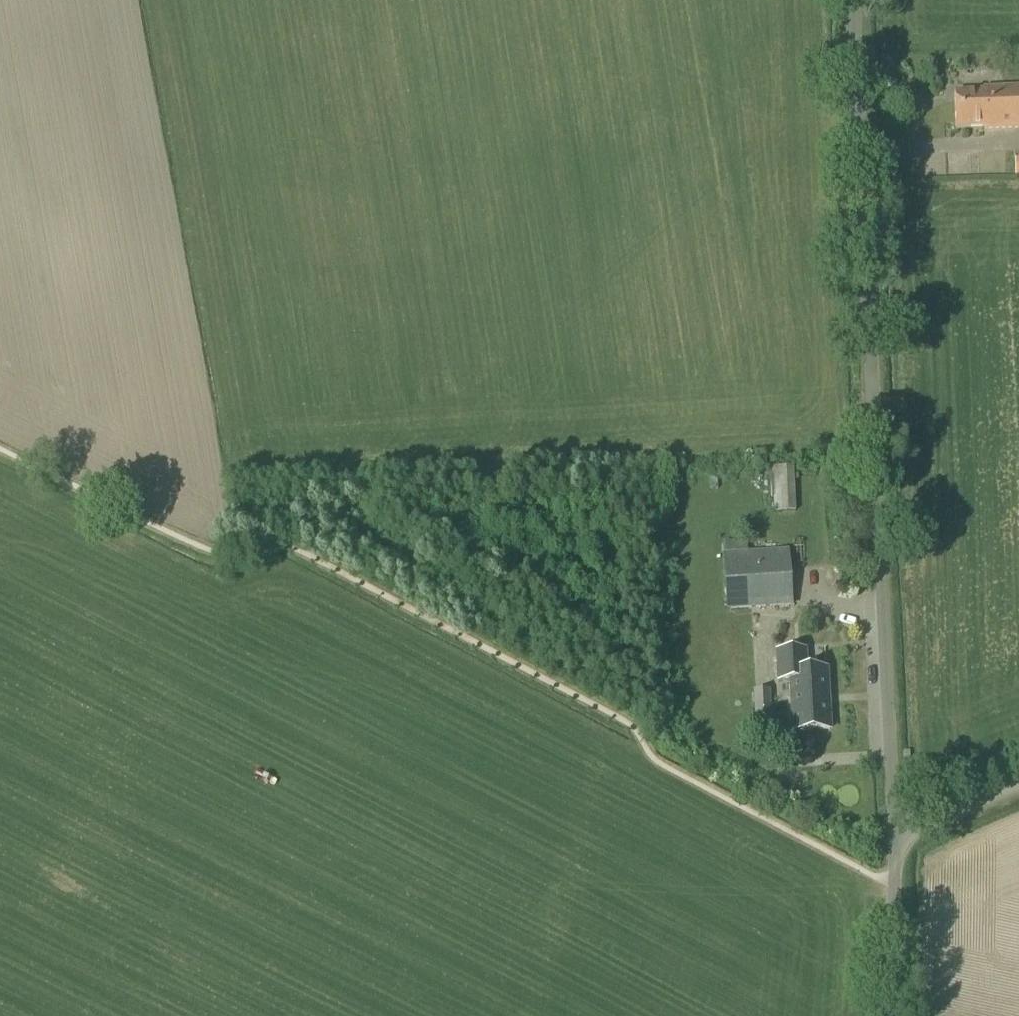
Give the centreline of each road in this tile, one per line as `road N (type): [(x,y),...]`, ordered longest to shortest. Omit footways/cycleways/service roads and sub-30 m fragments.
road 1 (unclassified): [(893,833),(851,0)]
road 2 (unclassified): [(886,1015),(893,833)]
road 3 (unclassified): [(893,833),(1018,784)]

